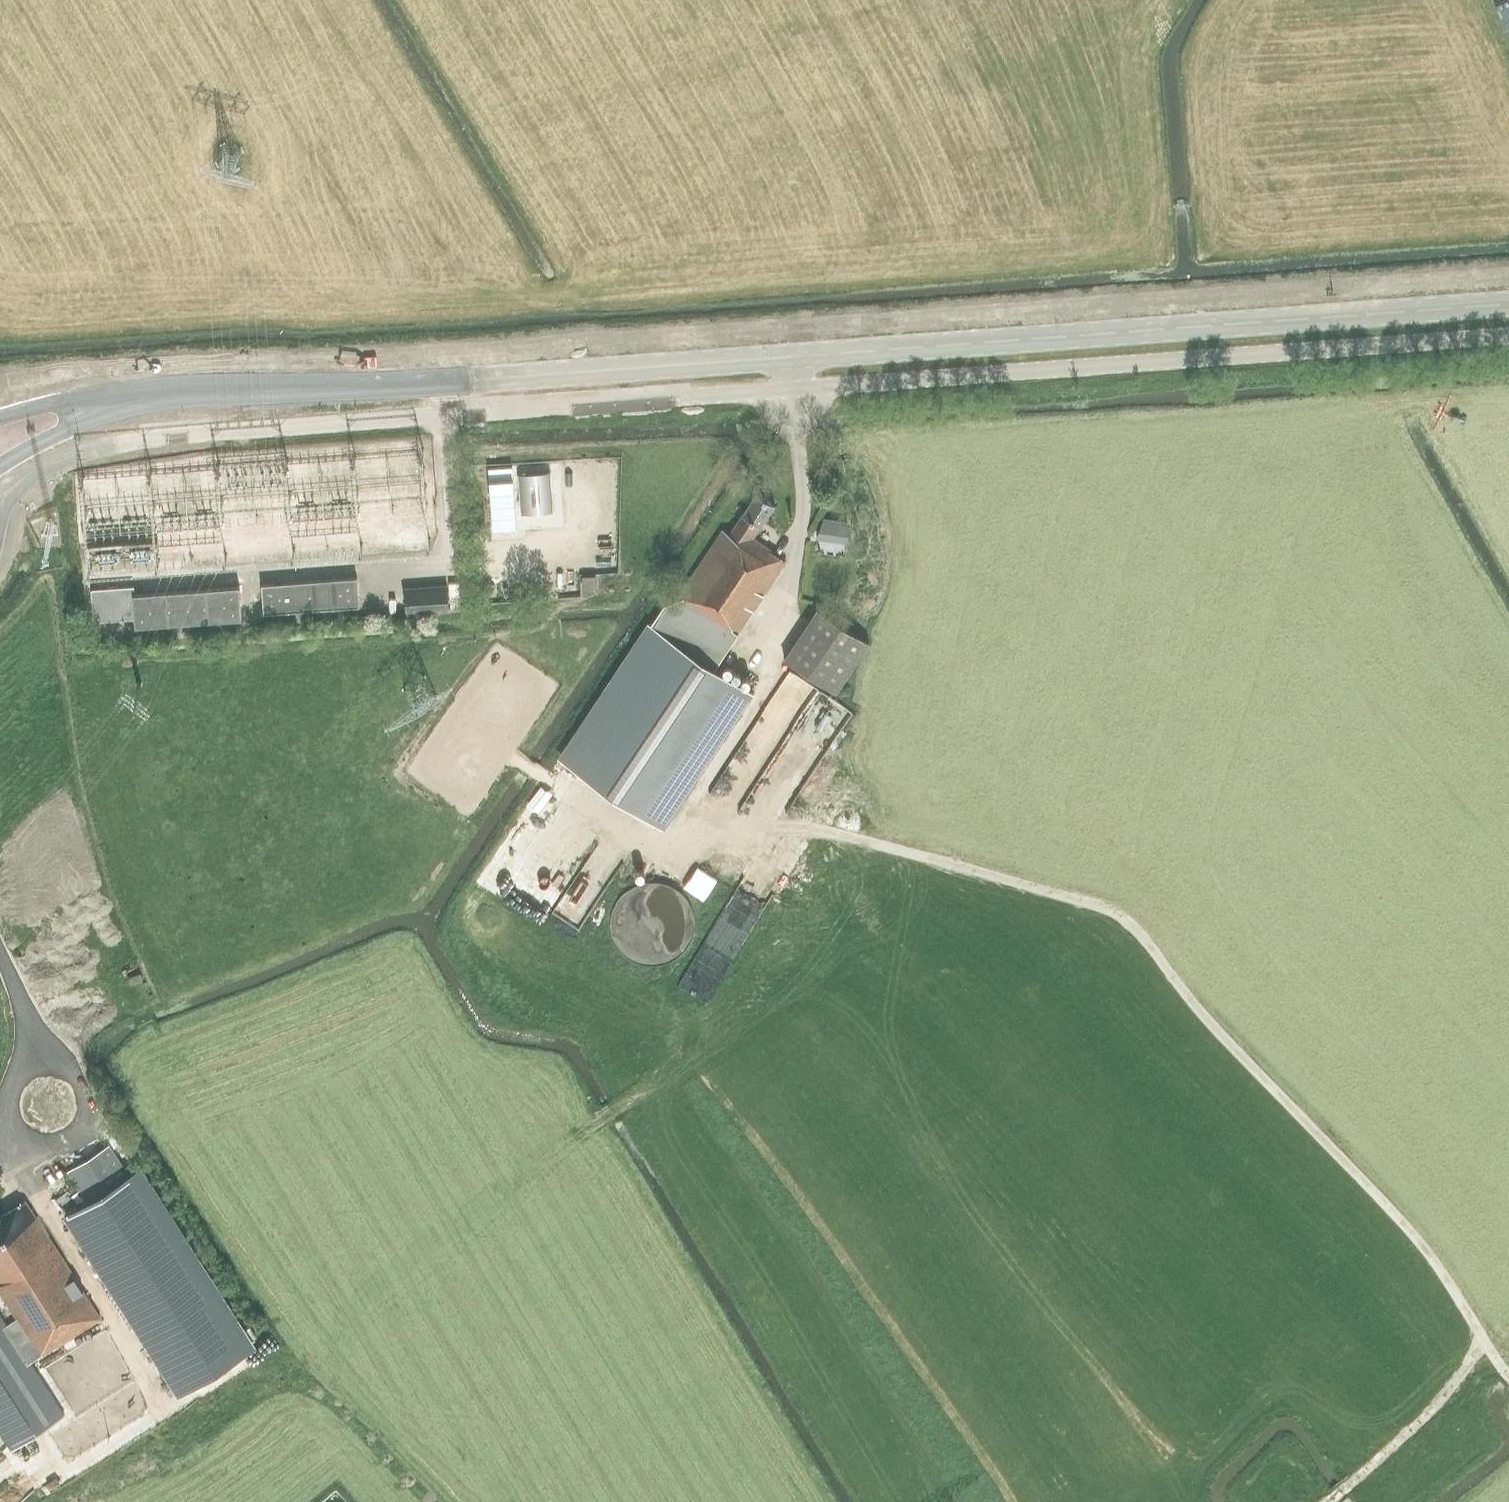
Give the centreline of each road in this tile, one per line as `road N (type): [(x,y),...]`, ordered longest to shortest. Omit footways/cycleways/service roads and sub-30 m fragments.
road 1 (unclassified): [(0,520),(44,468),(91,449),(172,435),(1508,335)]
road 2 (primary): [(348,386),(1508,303)]
road 3 (track): [(768,822),(814,828),(1124,917),(1423,1245),(1508,1376)]
road 4 (primary): [(0,466),(110,414),(348,386)]
road 5 (primary): [(348,386),(162,385),(0,418)]
road 6 (track): [(1485,1338),(1430,1414),(1329,1501)]

